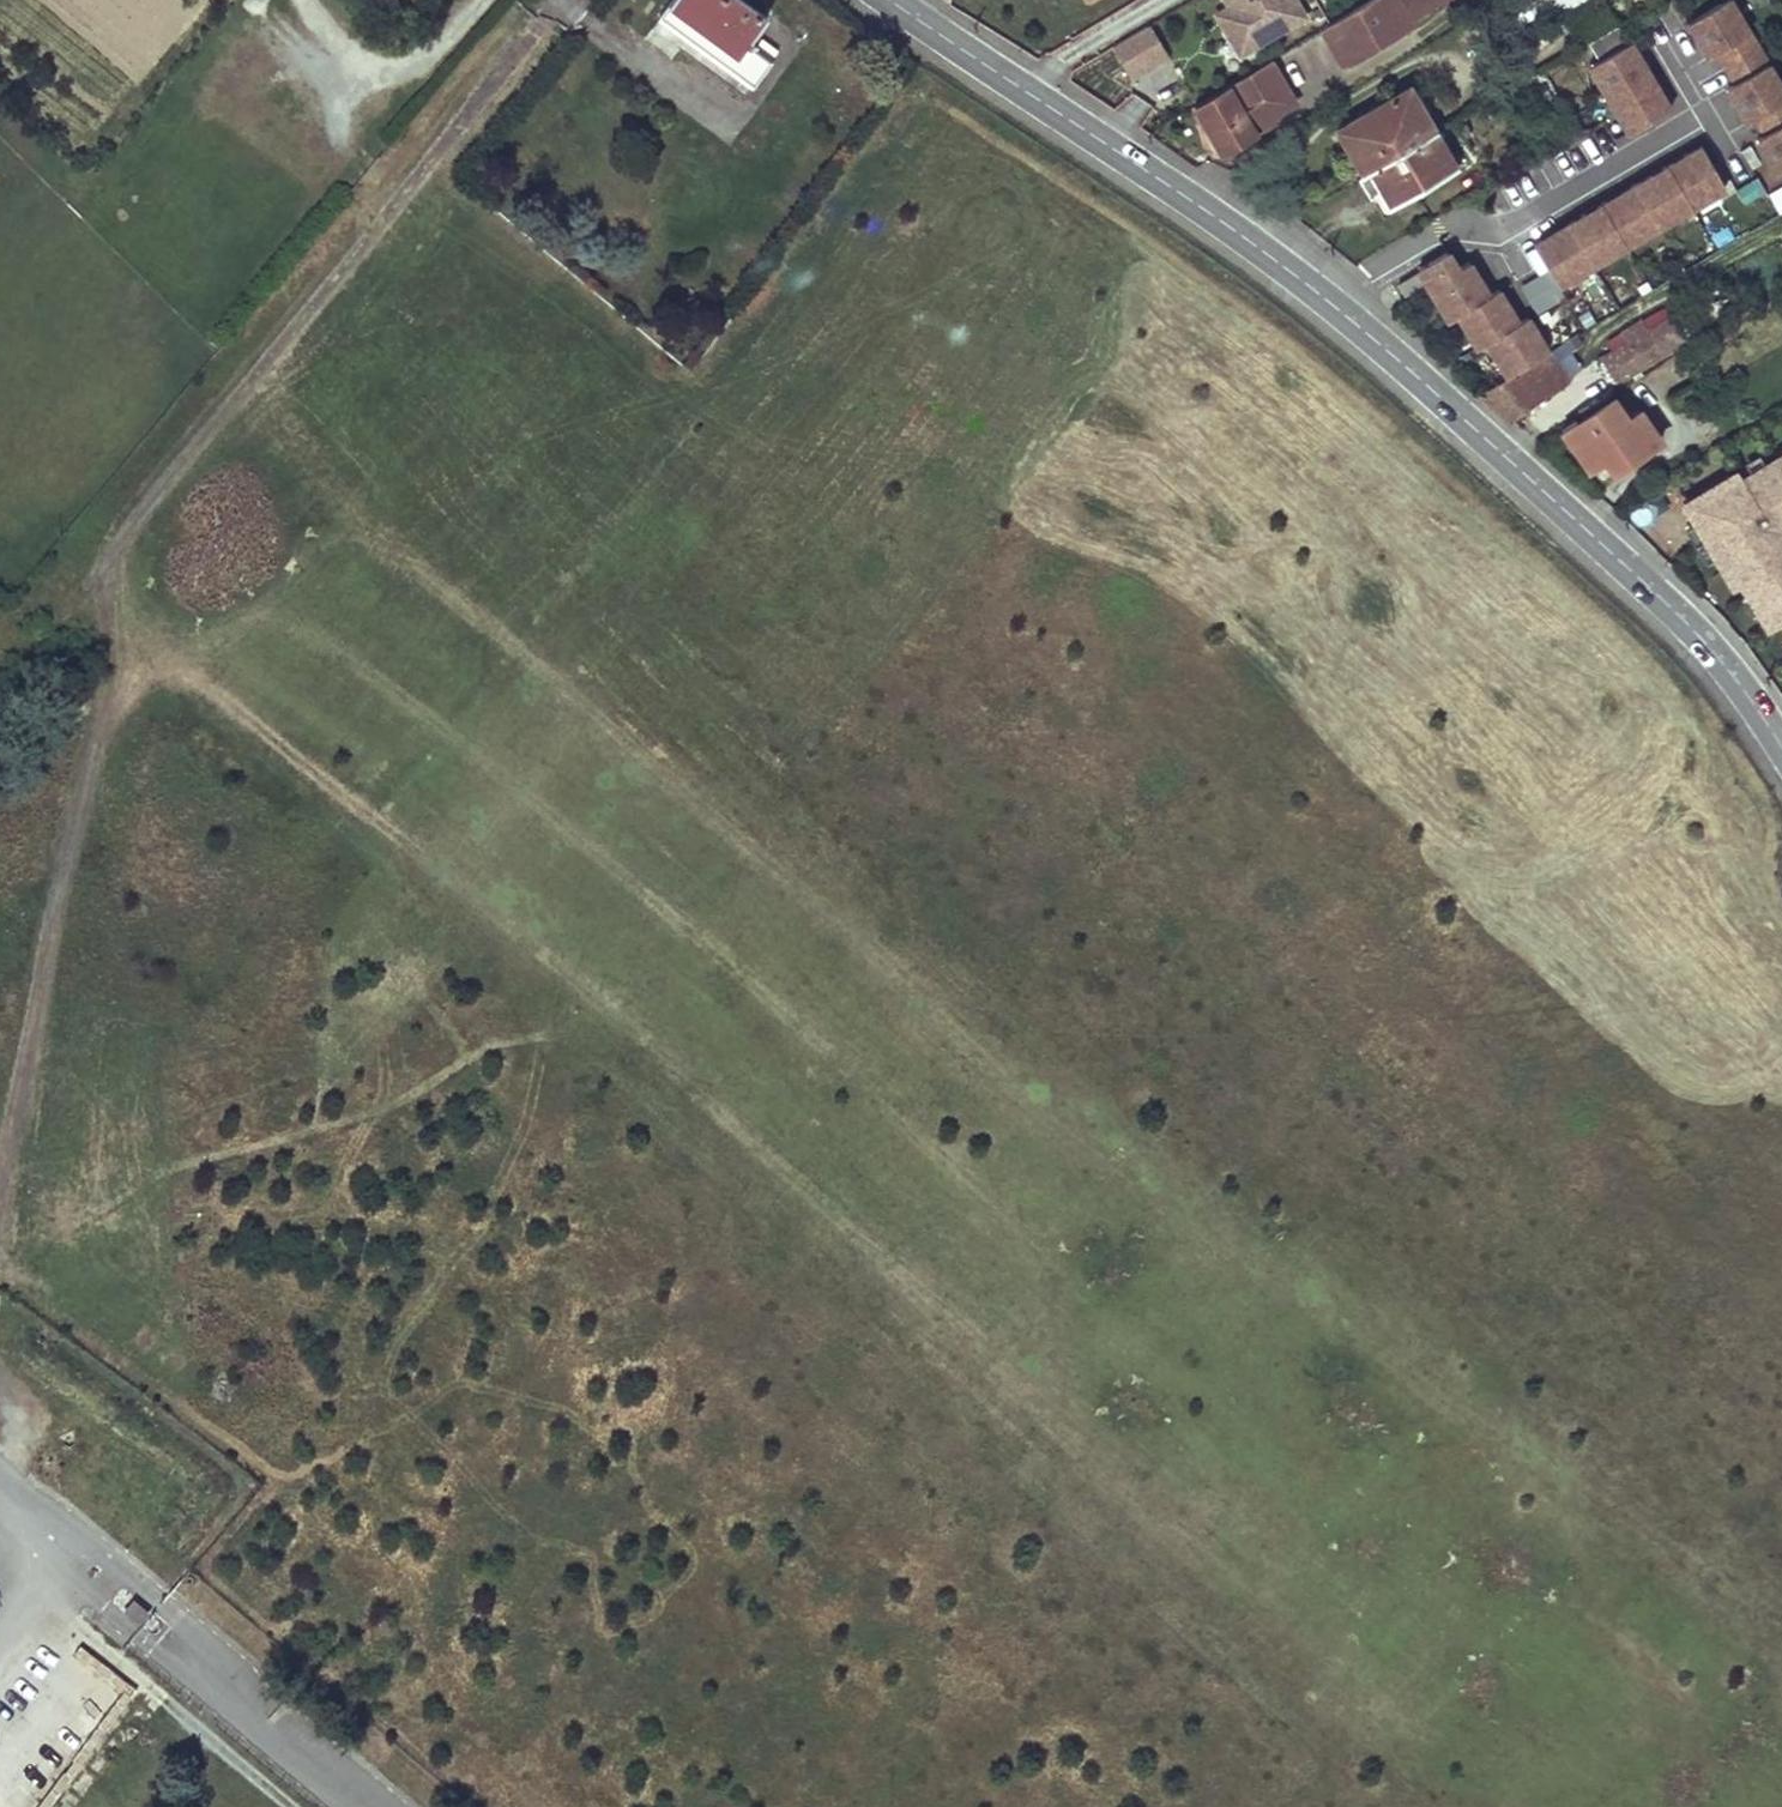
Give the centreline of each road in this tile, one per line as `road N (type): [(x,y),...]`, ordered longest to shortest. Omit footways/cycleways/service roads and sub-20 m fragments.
road 1 (secondary): [(901,0),(1235,230),(1364,330),(1717,653),(1781,742)]

